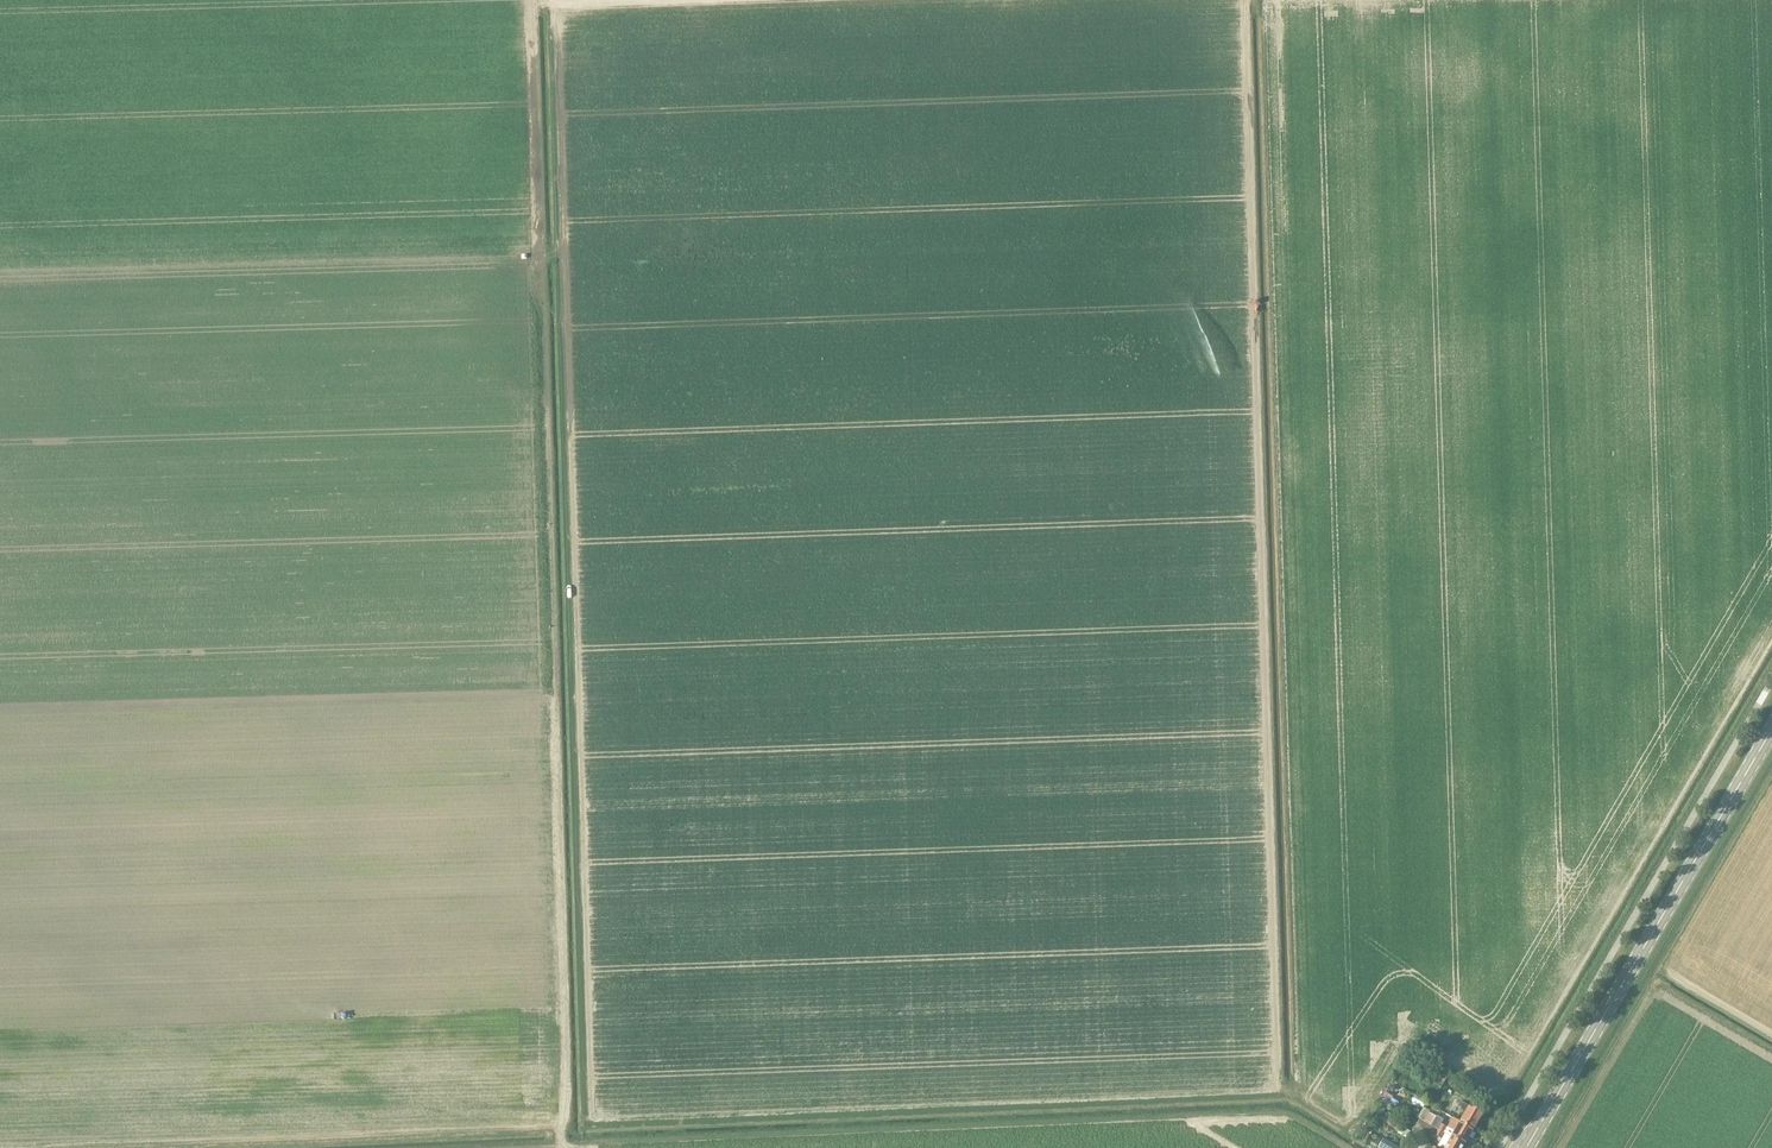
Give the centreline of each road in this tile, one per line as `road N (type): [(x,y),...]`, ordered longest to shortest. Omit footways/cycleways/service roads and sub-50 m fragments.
road 1 (primary): [(1526,1147),(1771,729)]

